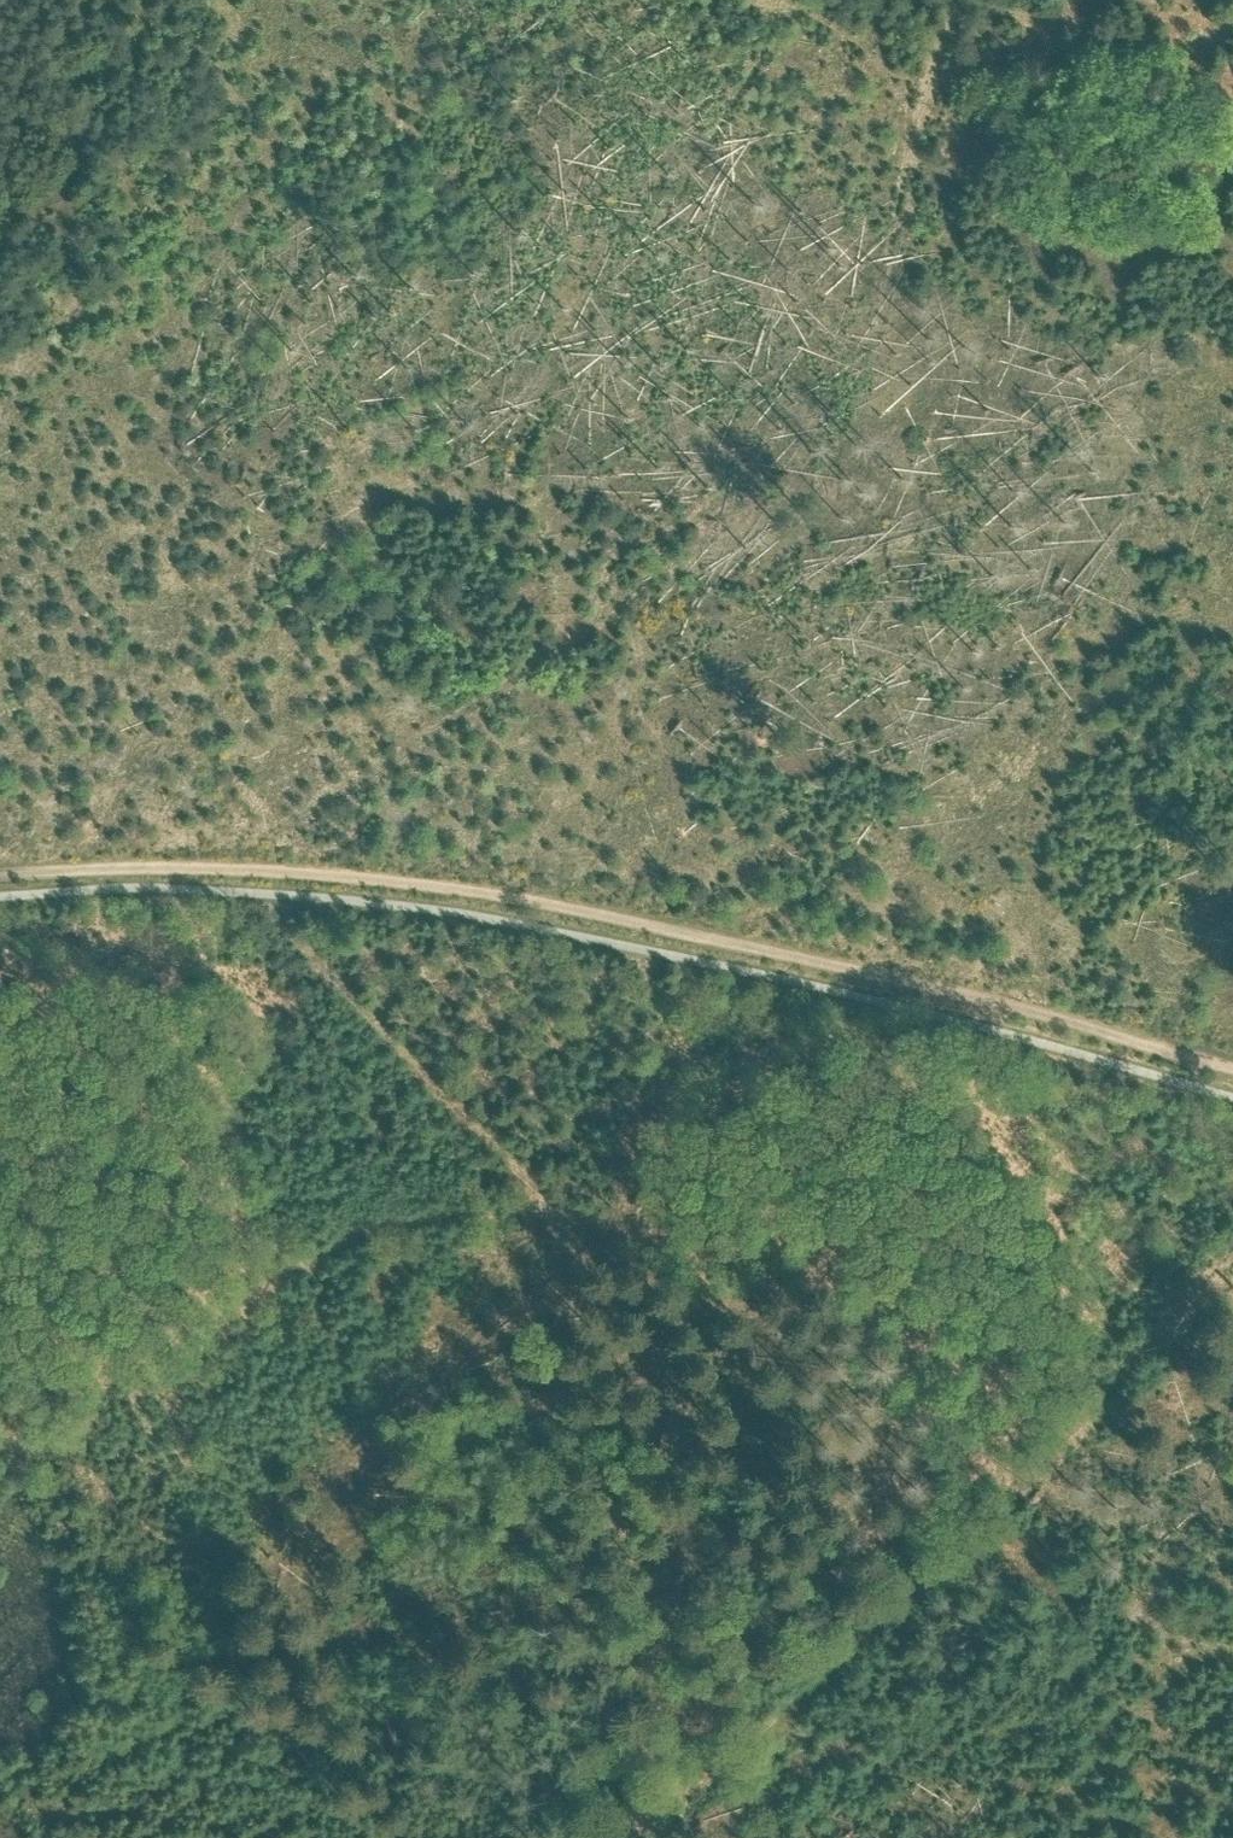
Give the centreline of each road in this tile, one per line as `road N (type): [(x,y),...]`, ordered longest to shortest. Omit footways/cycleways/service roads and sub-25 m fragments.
road 1 (track): [(0,872),(159,865),(446,885),(983,998),(1232,1069)]

